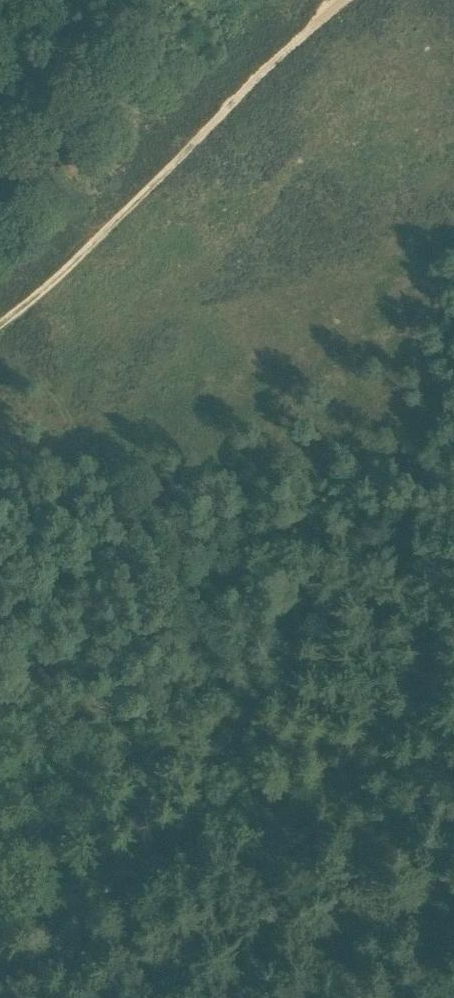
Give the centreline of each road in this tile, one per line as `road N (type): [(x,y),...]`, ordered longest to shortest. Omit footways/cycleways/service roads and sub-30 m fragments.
road 1 (track): [(333,0),(0,319)]

